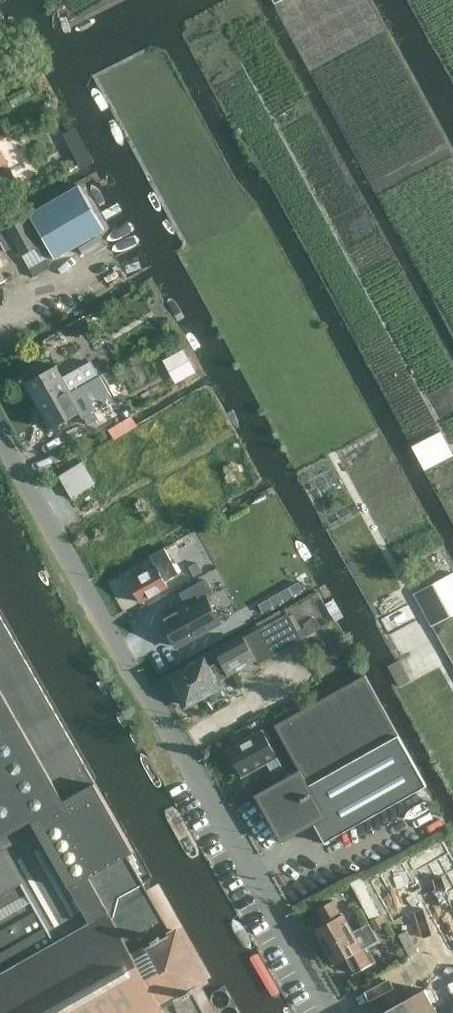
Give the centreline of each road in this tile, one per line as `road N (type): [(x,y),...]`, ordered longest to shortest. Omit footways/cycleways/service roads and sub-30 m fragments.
road 1 (unclassified): [(327,1012),(0,437)]

